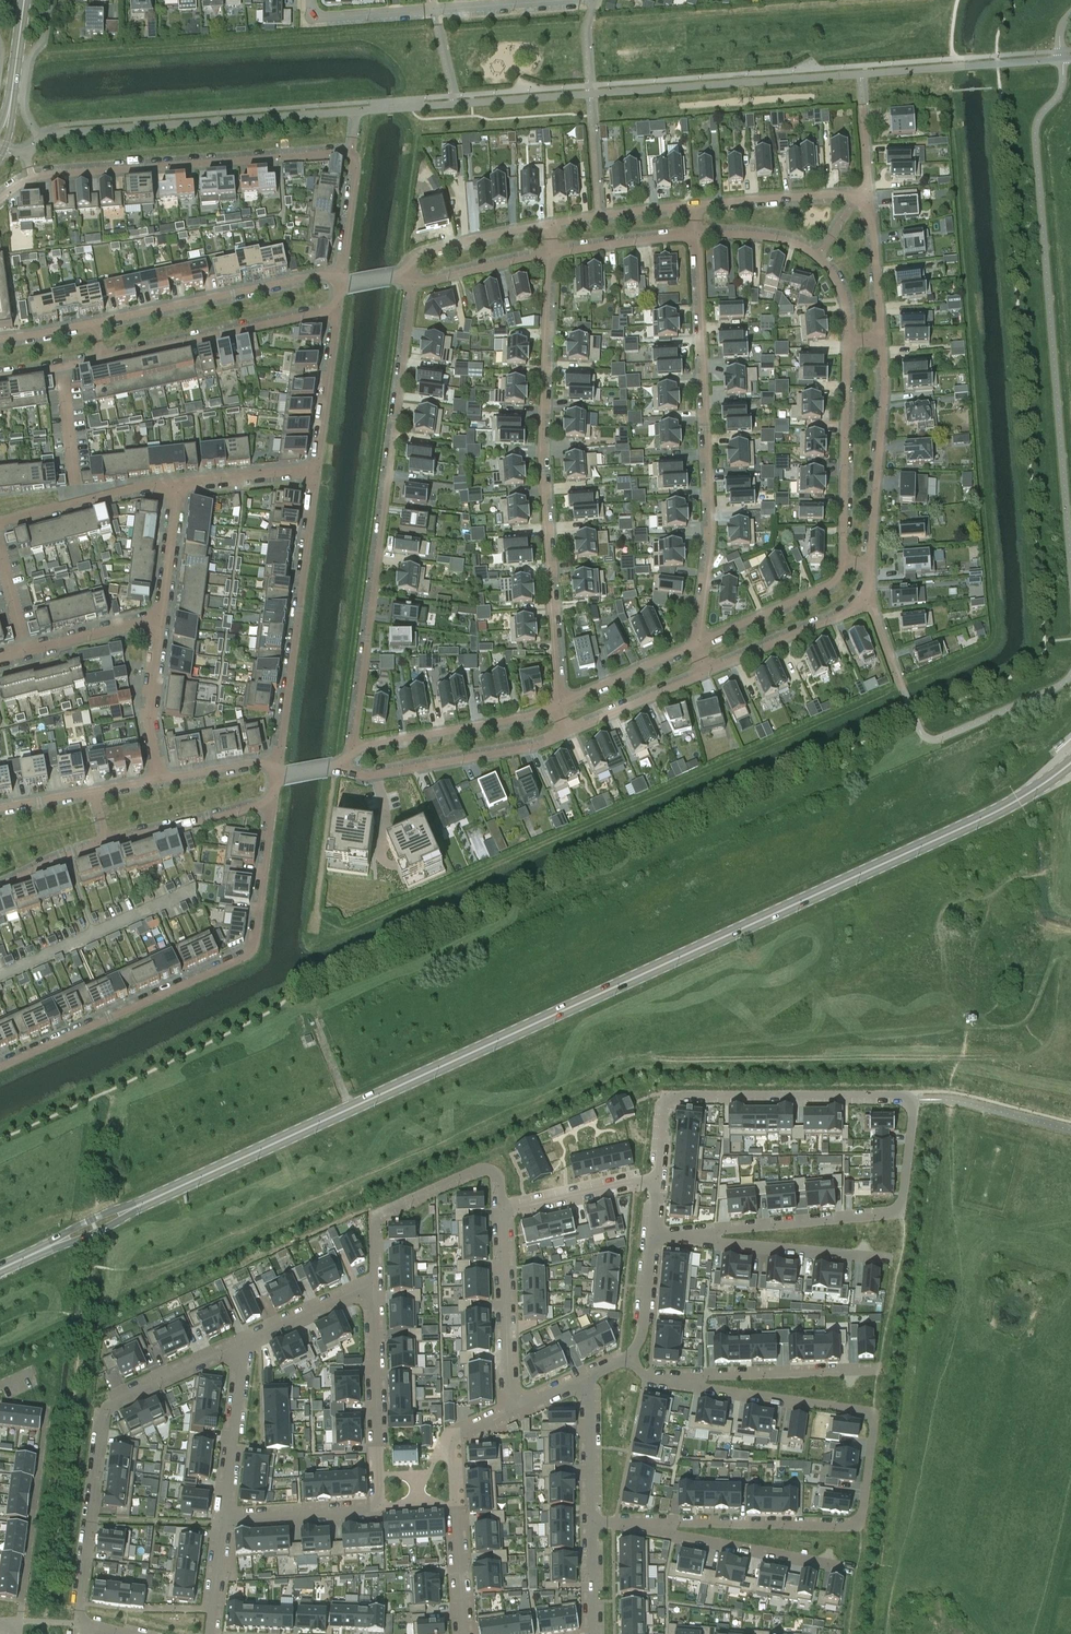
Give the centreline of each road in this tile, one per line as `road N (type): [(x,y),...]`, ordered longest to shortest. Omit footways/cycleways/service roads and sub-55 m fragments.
road 1 (primary): [(0,1270),(976,821),(1070,762)]
road 2 (residential): [(651,1236),(900,1209),(910,1099),(660,1097),(655,1181)]
road 3 (residential): [(882,340),(871,223),(858,199),(844,196),(599,217),(426,255),(403,276)]
road 4 (residential): [(674,1378),(871,1413),(862,1514),(856,1525),(625,1524)]
road 5 (residential): [(0,201),(33,178),(353,152),(358,166),(340,284)]
road 6 (residential): [(352,750),(414,285)]
road 7 (residential): [(559,703),(543,471),(552,256)]
road 8 (residential): [(0,1065),(244,957),(254,940),(273,800)]
road 9 (residential): [(694,235),(711,536),(697,646)]
road 10 (residential): [(224,1519),(379,1509),(374,1283)]
road 11 (residential): [(79,1623),(104,1410),(237,1345)]
road 12 (residential): [(316,470),(277,758)]
road 13 (residential): [(310,0),(318,18),(580,0)]
road 14 (residential): [(463,1633),(451,1436),(513,1410)]
road 15 (residential): [(340,284),(327,275),(309,278),(94,324)]
road 16 (residential): [(374,1283),(377,1214),(482,1167),(501,1178),(502,1215)]
road 17 (residential): [(101,361),(338,310)]
road 18 (residential): [(890,1259),(651,1236)]
road 19 (residential): [(852,1569),(625,1524)]
road 20 (residential): [(348,763),(369,776),(568,734)]
road 21 (residential): [(872,565),(882,340)]
road 22 (residential): [(847,340),(842,561)]
road 23 (residential): [(694,235),(758,237),(818,255),(839,286),(847,340)]
road 24 (residential): [(559,703),(531,717),(352,750)]
road 25 (residential): [(707,671),(860,611),(872,565)]
road 26 (residential): [(674,1378),(881,1370)]
road 27 (residential): [(502,1215),(513,1410)]
road 28 (residential): [(179,486),(0,522)]
road 29 (residential): [(237,1345),(242,1360),(224,1519)]
road 30 (residential): [(842,561),(822,589),(697,646)]
road 31 (residential): [(107,842),(273,800)]
road 32 (residential): [(158,620),(0,657)]
road 33 (residential): [(338,310),(316,470)]
road 34 (residential): [(161,778),(150,718),(158,620)]
road 35 (residential): [(502,1215),(655,1181)]
road 36 (residential): [(568,734),(707,671)]
road 37 (residential): [(237,1345),(374,1283)]
road 38 (residential): [(697,646),(559,703)]
road 39 (residential): [(590,1523),(588,1376)]
road 40 (residential): [(552,256),(694,235)]
road 41 (residential): [(414,285),(552,256)]
road 42 (residential): [(316,470),(179,486)]
road 43 (residential): [(158,620),(179,486)]
road 44 (residential): [(630,1359),(641,1339),(651,1236)]

